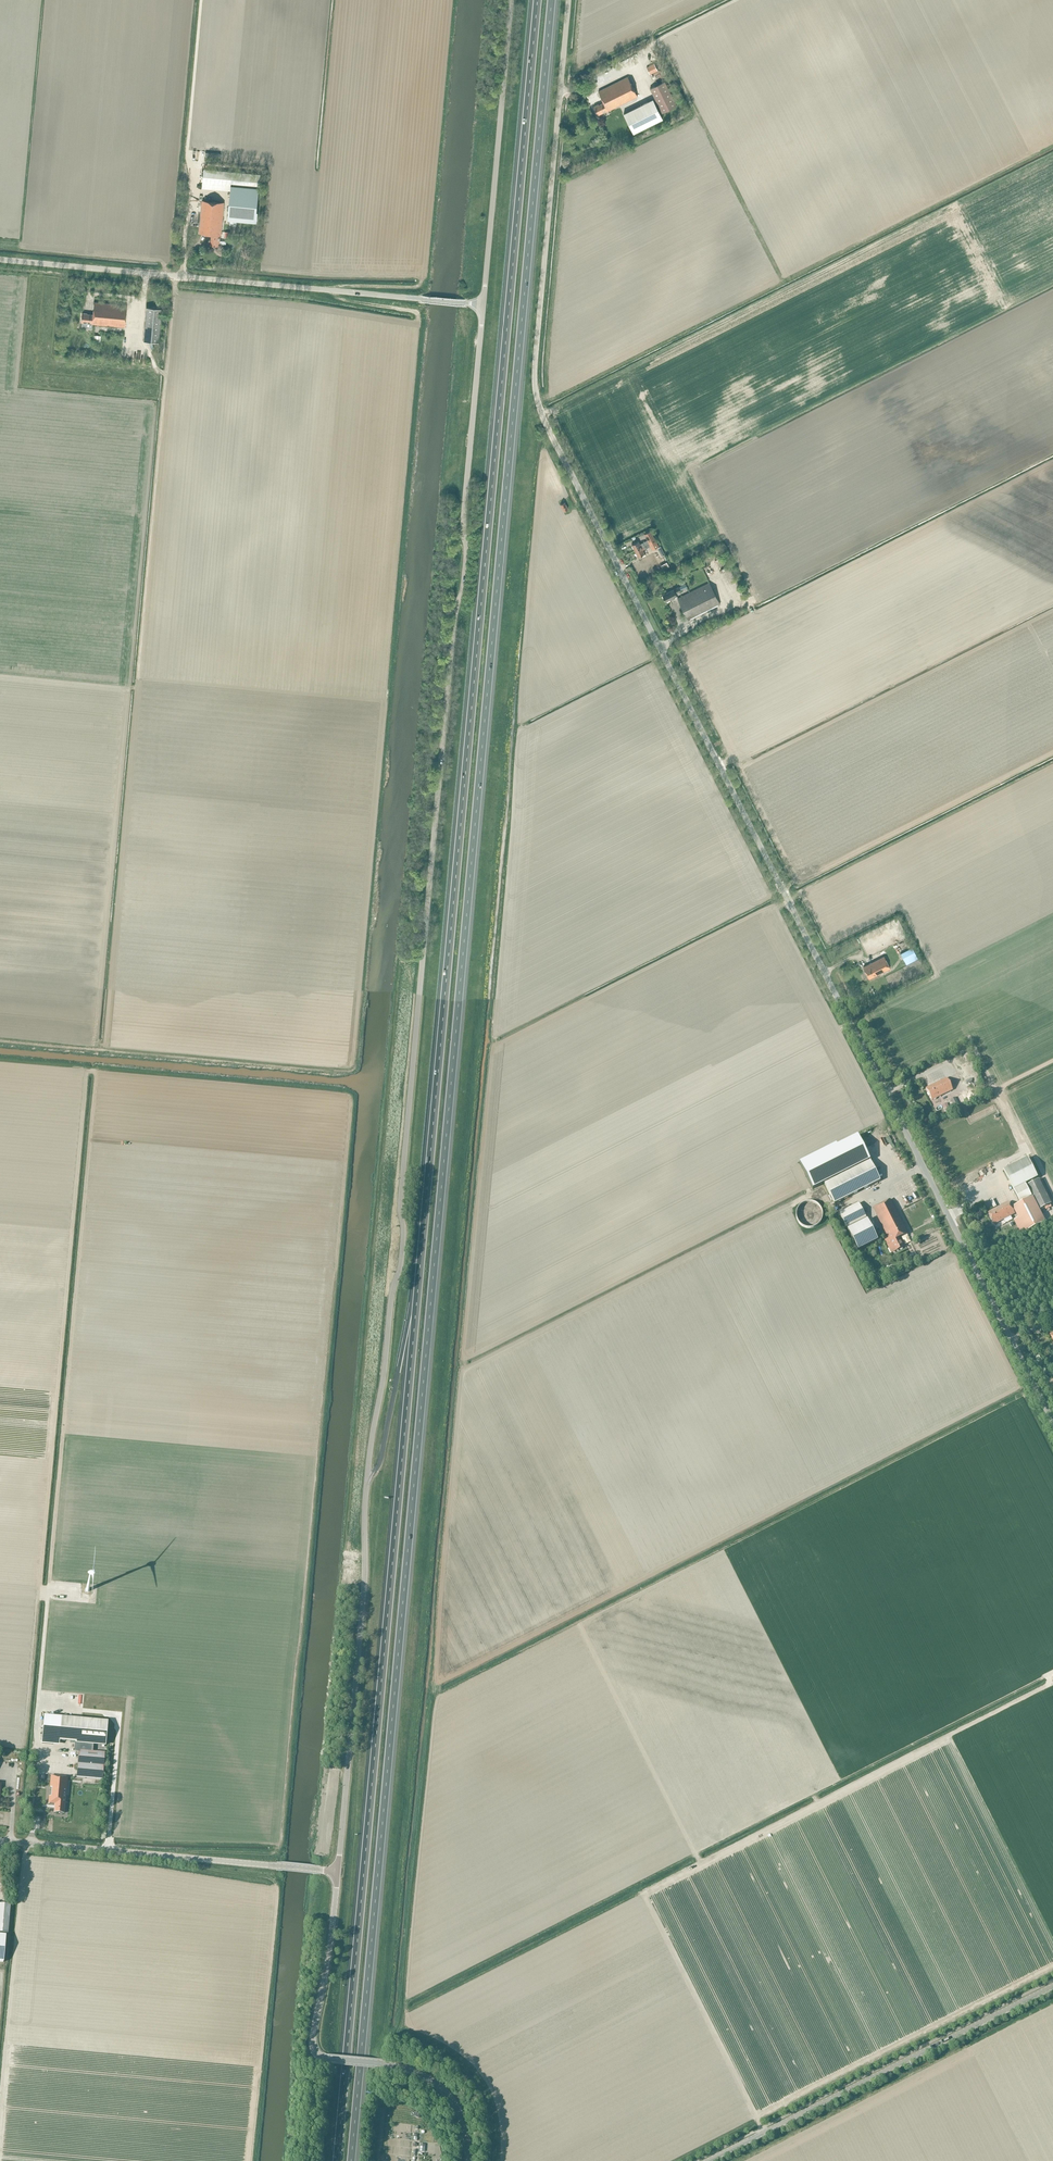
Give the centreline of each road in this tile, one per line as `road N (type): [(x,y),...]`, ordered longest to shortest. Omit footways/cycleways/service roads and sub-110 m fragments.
road 1 (motorway): [(351,2160),(552,0)]
road 2 (unclassified): [(1052,1427),(539,407),(535,360),(568,0)]
road 3 (motorway): [(538,0),(417,1297)]
road 4 (unclassified): [(367,1480),(401,1263),(400,1207),(454,610),(468,545),(463,524),(482,305)]
road 5 (motorway): [(417,1297),(337,2160)]
road 6 (unclassified): [(482,305),(0,260)]
road 7 (track): [(641,1895),(1052,1684)]
road 8 (tertiary): [(467,2160),(457,2108),(433,2083),(396,2066),(327,2058),(312,2046),(338,1871)]
road 9 (unclassified): [(338,1871),(367,1480)]
road 10 (unclassified): [(713,2160),(1052,1986)]
road 11 (tertiary): [(338,1871),(0,1840)]
road 12 (unclassified): [(482,305),(510,0)]
road 13 (motorway): [(417,1297),(380,1462),(367,1480)]

